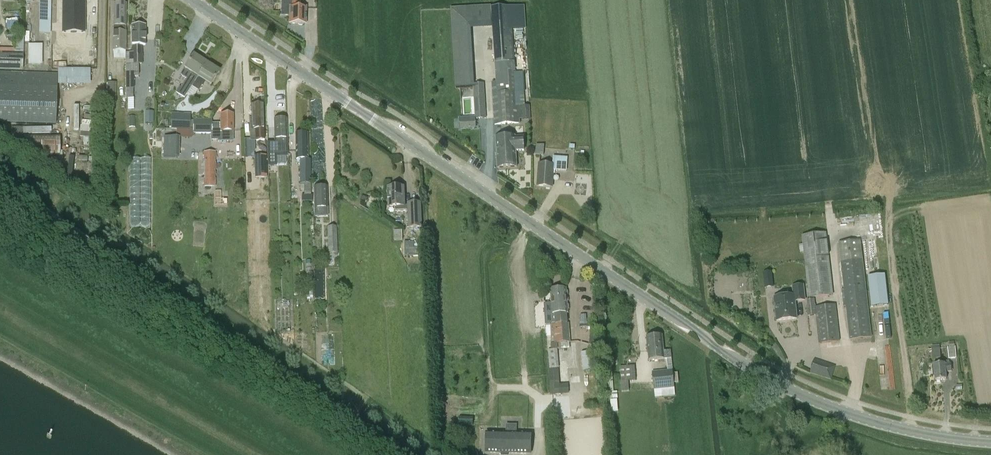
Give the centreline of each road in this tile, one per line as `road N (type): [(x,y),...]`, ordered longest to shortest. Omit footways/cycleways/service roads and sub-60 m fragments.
road 1 (primary): [(990,442),(874,423),(735,359),(190,0)]
road 2 (unclassified): [(401,454),(0,182)]

